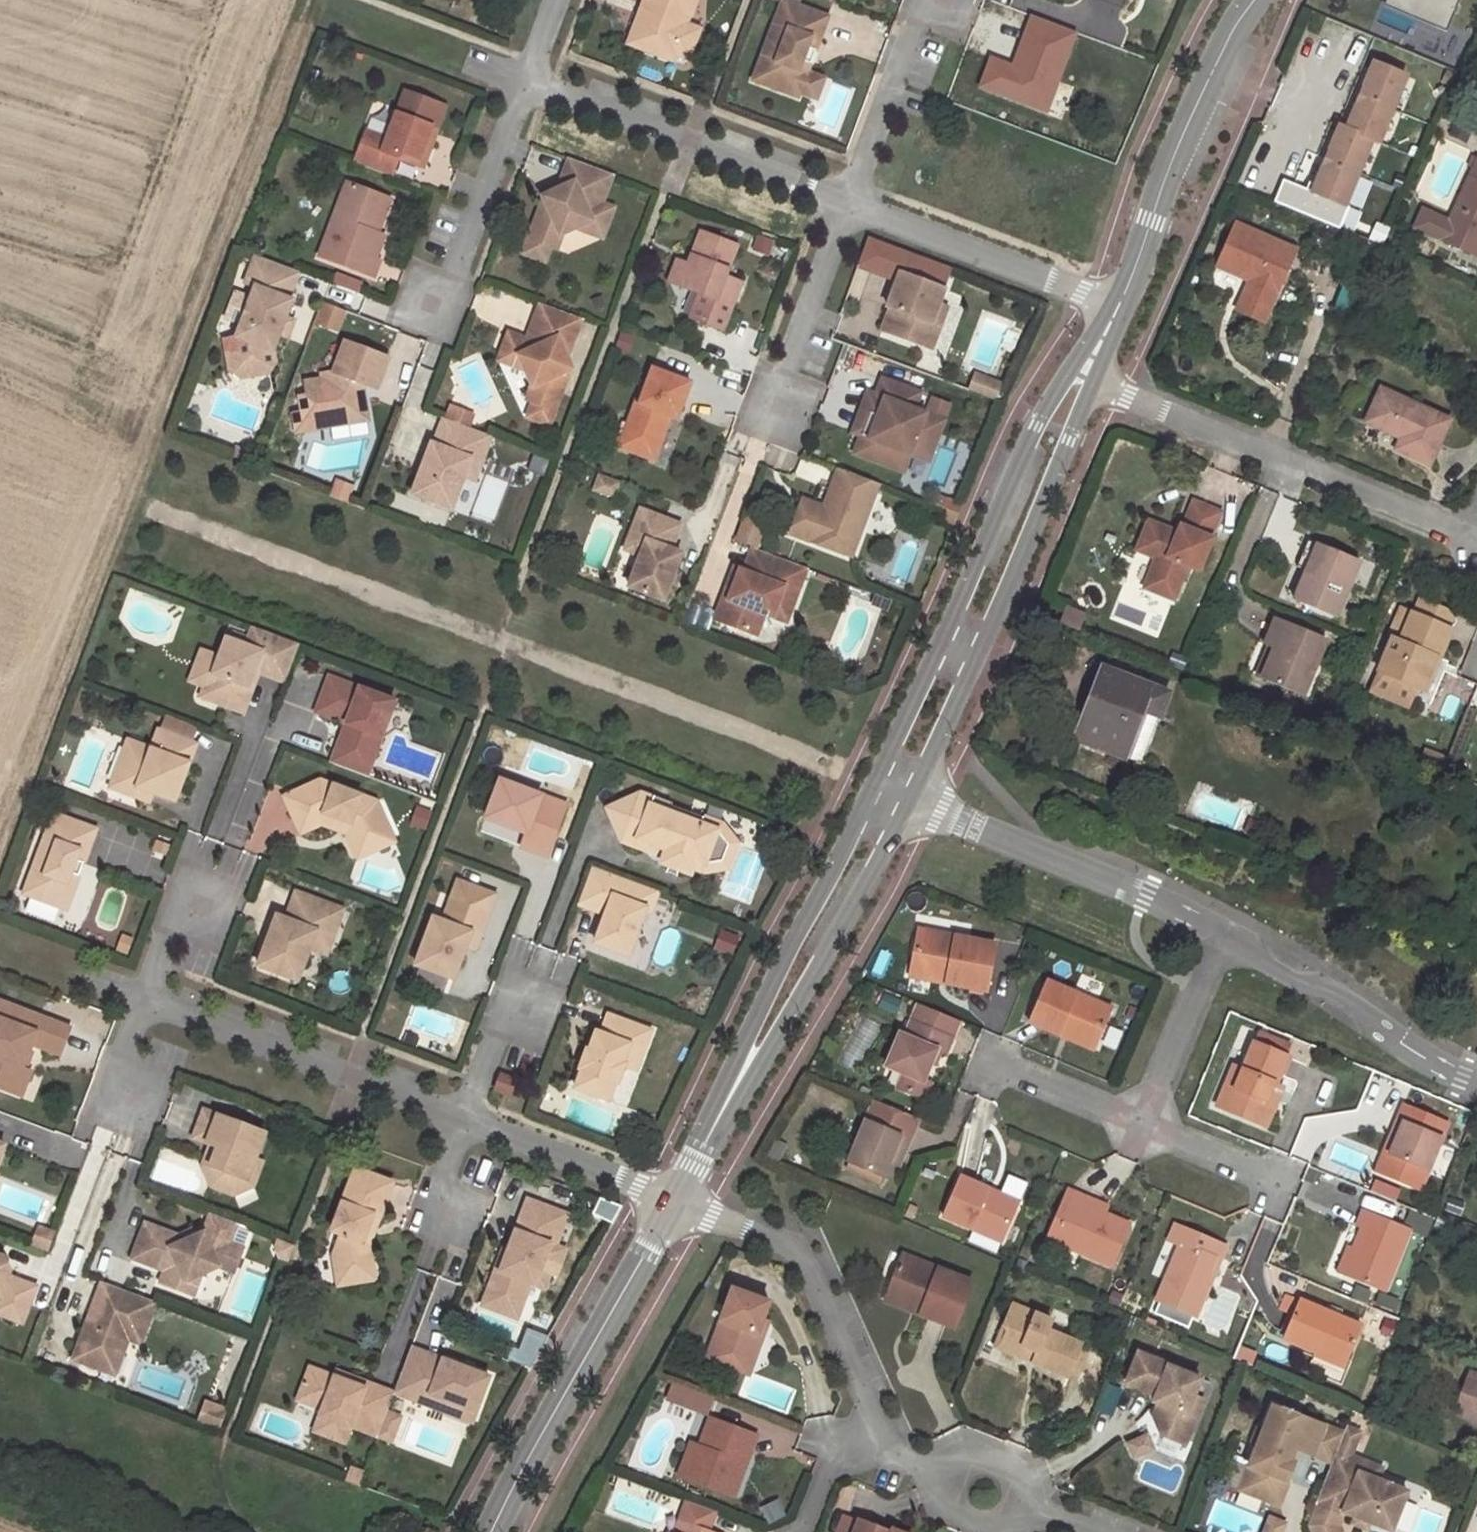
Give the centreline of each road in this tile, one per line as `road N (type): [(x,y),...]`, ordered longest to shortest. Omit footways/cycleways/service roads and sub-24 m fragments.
road 1 (residential): [(470,63),(1118,306)]
road 2 (residential): [(135,1011),(673,1202)]
road 3 (residential): [(1063,1531),(908,1477),(804,1249),(673,1202)]
road 4 (tertiary): [(884,795),(1083,375)]
road 5 (tertiary): [(673,1202),(884,795)]
road 6 (residential): [(1476,543),(1083,375)]
road 7 (tertiary): [(493,1531),(673,1202)]
road 8 (residential): [(884,795),(1217,929)]
road 9 (tertiary): [(1118,306),(1182,135),(1253,0)]
road 10 (residential): [(1217,929),(1476,1082)]
road 11 (residential): [(1134,1127),(1217,929)]
road 12 (residential): [(981,1064),(1134,1127)]
road 13 (residential): [(1134,1127),(1273,1184)]

